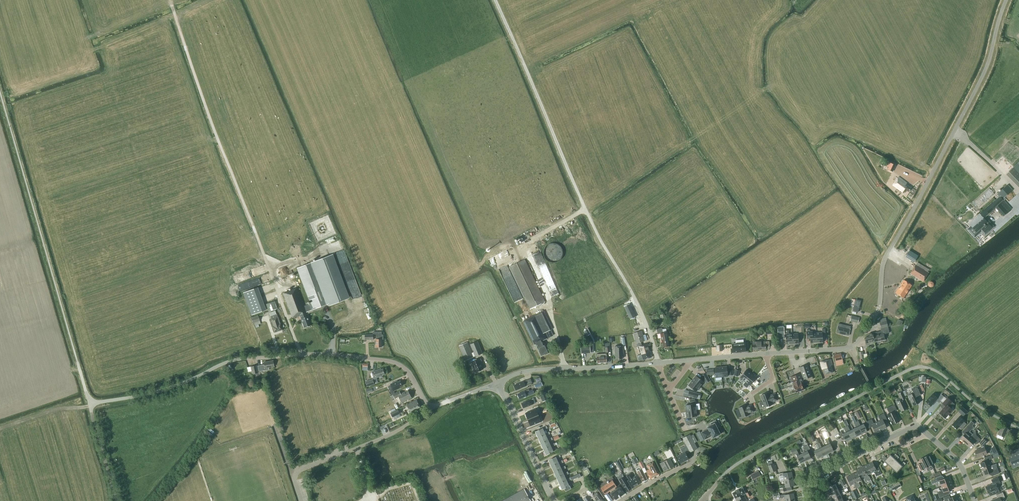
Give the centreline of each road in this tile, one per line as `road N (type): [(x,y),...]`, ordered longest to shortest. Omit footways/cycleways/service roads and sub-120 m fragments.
road 1 (unclassified): [(765,353),(849,347),(868,329),(885,257),(977,88),(1005,0)]
road 2 (unclassified): [(429,407),(397,363),(331,354),(231,361),(166,389),(93,402)]
road 3 (unclassified): [(301,500),(300,469),(390,435),(429,407)]
road 4 (unclassified): [(498,382),(531,369),(659,362)]
road 5 (unclassified): [(554,500),(498,382)]

